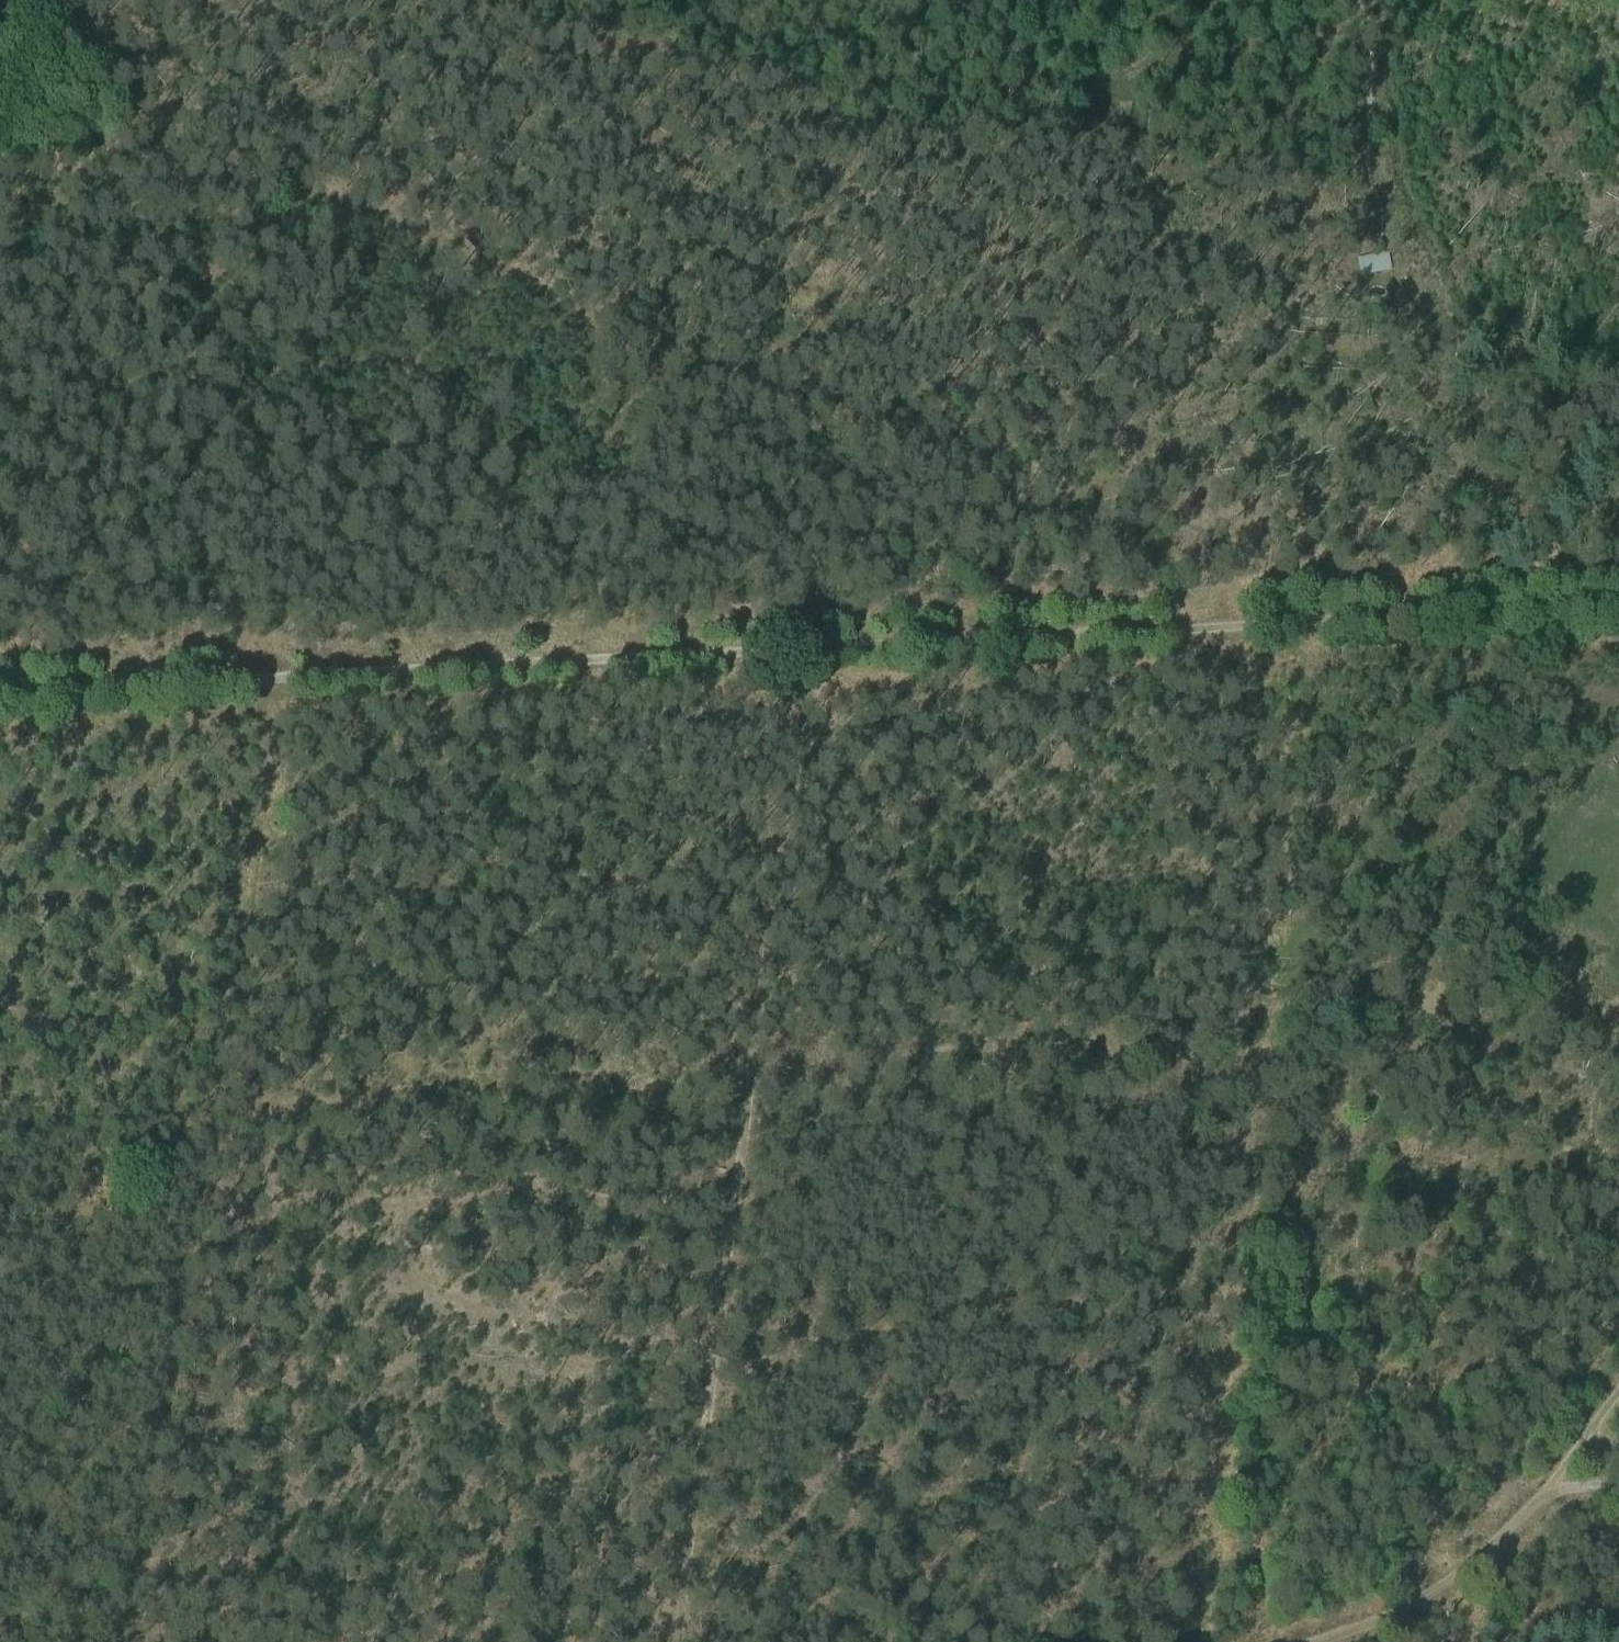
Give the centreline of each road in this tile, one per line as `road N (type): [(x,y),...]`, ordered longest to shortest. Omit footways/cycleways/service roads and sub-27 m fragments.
road 1 (track): [(800,651),(671,1641)]
road 2 (track): [(1618,1482),(1568,1473),(1505,1542),(1404,1614),(1336,1641)]

